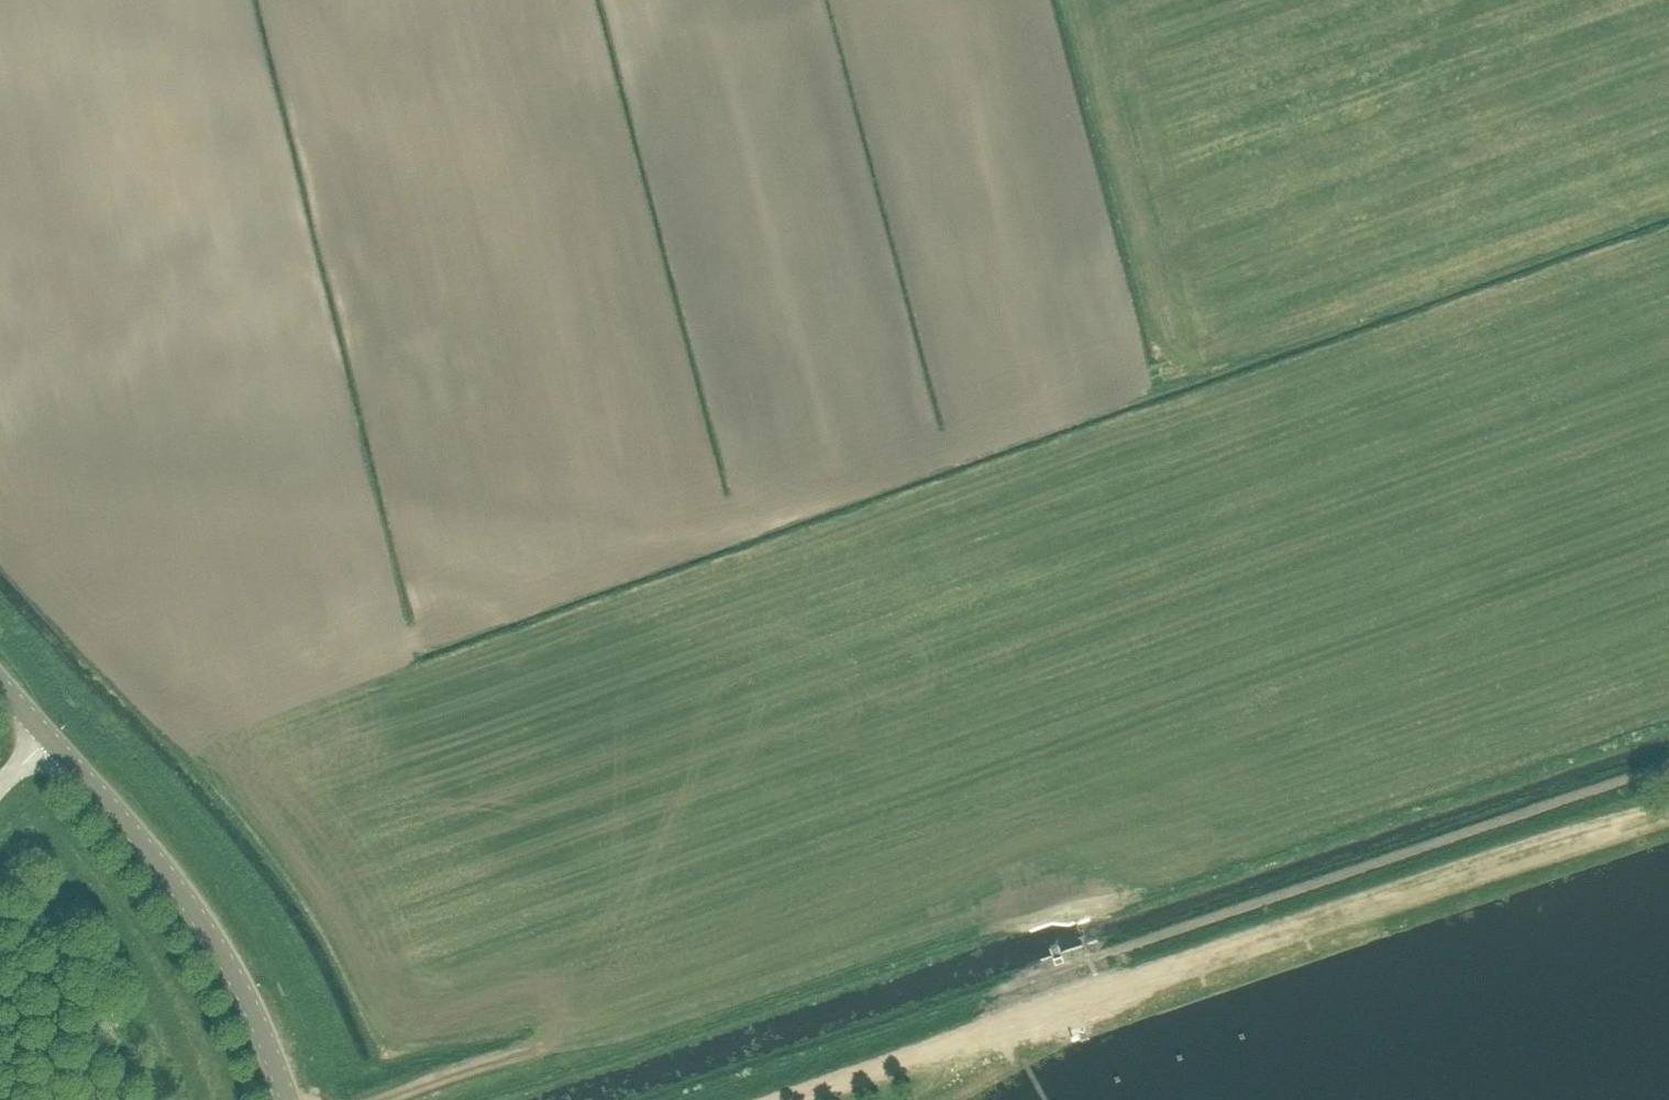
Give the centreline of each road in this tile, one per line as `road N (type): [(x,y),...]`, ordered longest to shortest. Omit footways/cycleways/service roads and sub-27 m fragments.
road 1 (track): [(801,1099),(1668,805)]
road 2 (tertiary): [(288,1099),(237,981),(184,897),(48,736)]

